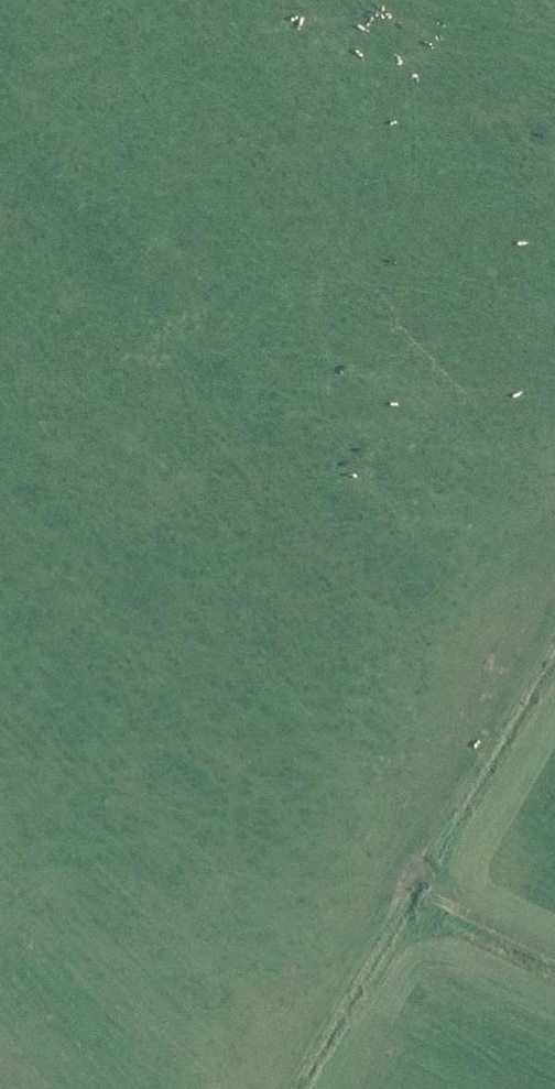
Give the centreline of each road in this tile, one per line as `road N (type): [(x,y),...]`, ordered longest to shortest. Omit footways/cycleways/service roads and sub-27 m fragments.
road 1 (unclassified): [(273,1088),(554,626)]

